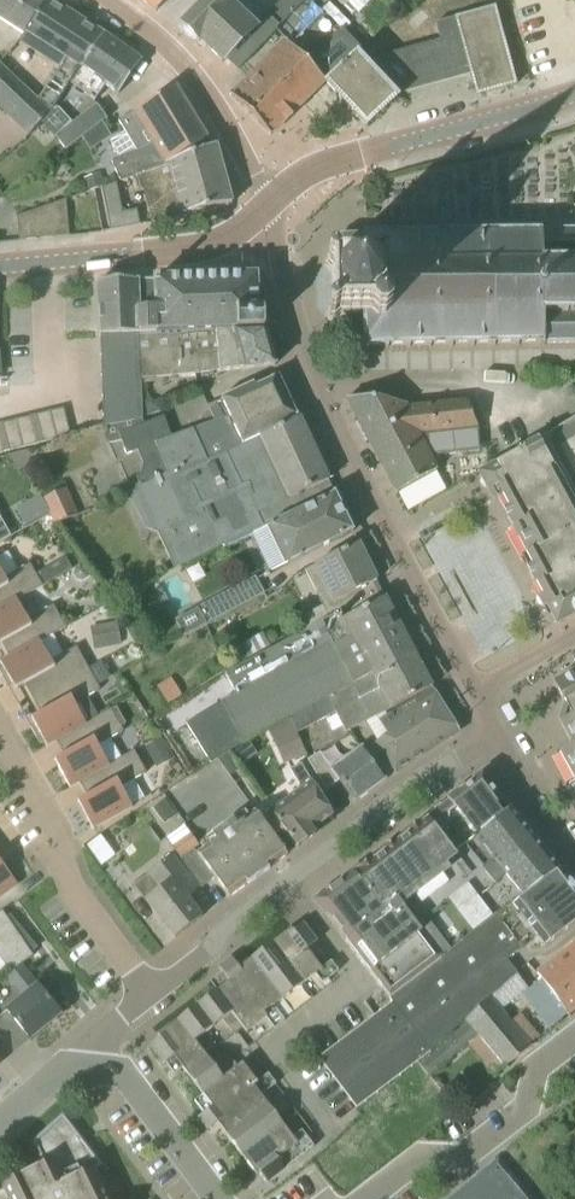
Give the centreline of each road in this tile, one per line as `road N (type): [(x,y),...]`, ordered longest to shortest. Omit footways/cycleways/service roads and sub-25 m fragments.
road 1 (residential): [(480,697),(306,359),(266,216)]
road 2 (unclassified): [(499,734),(423,780),(151,994)]
road 3 (residential): [(266,216),(326,169),(574,95)]
road 4 (residential): [(0,732),(51,820),(85,904),(151,994)]
road 5 (residential): [(266,216),(224,121),(182,69),(100,0)]
road 6 (residential): [(0,266),(189,250),(226,243),(266,216)]
road 7 (residential): [(574,1031),(534,1065),(533,1102),(402,1198)]
road 8 (residential): [(219,1198),(128,1070),(92,1063)]
road 9 (unclassified): [(574,855),(499,734)]

